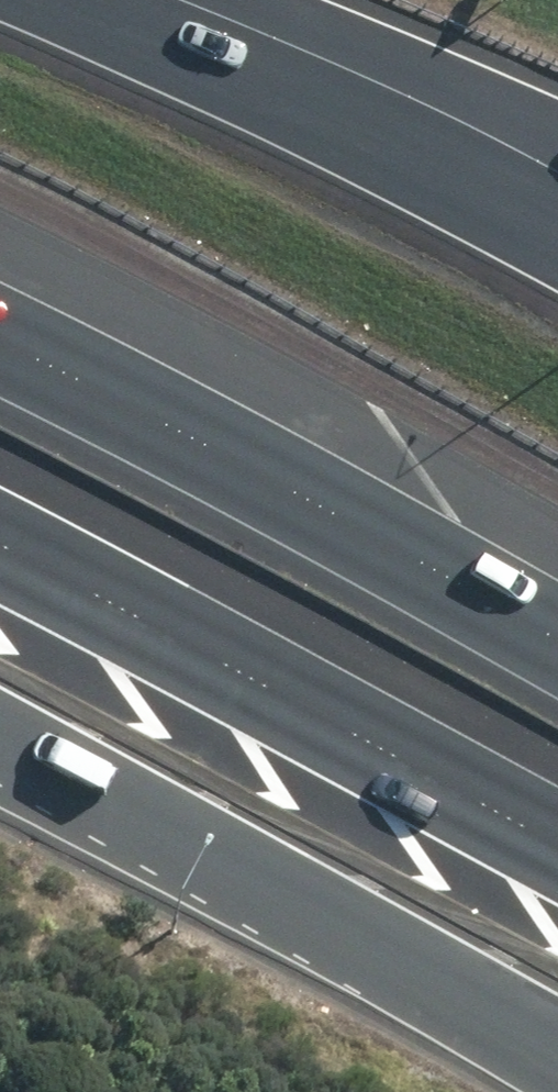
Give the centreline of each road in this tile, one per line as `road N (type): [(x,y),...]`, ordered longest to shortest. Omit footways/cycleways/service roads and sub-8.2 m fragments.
road 1 (motorway): [(557,1033),(0,724)]
road 2 (motorway): [(557,848),(0,553)]
road 3 (motorway): [(0,343),(340,511),(557,636)]
road 4 (motorway): [(160,0),(385,99),(557,187)]

